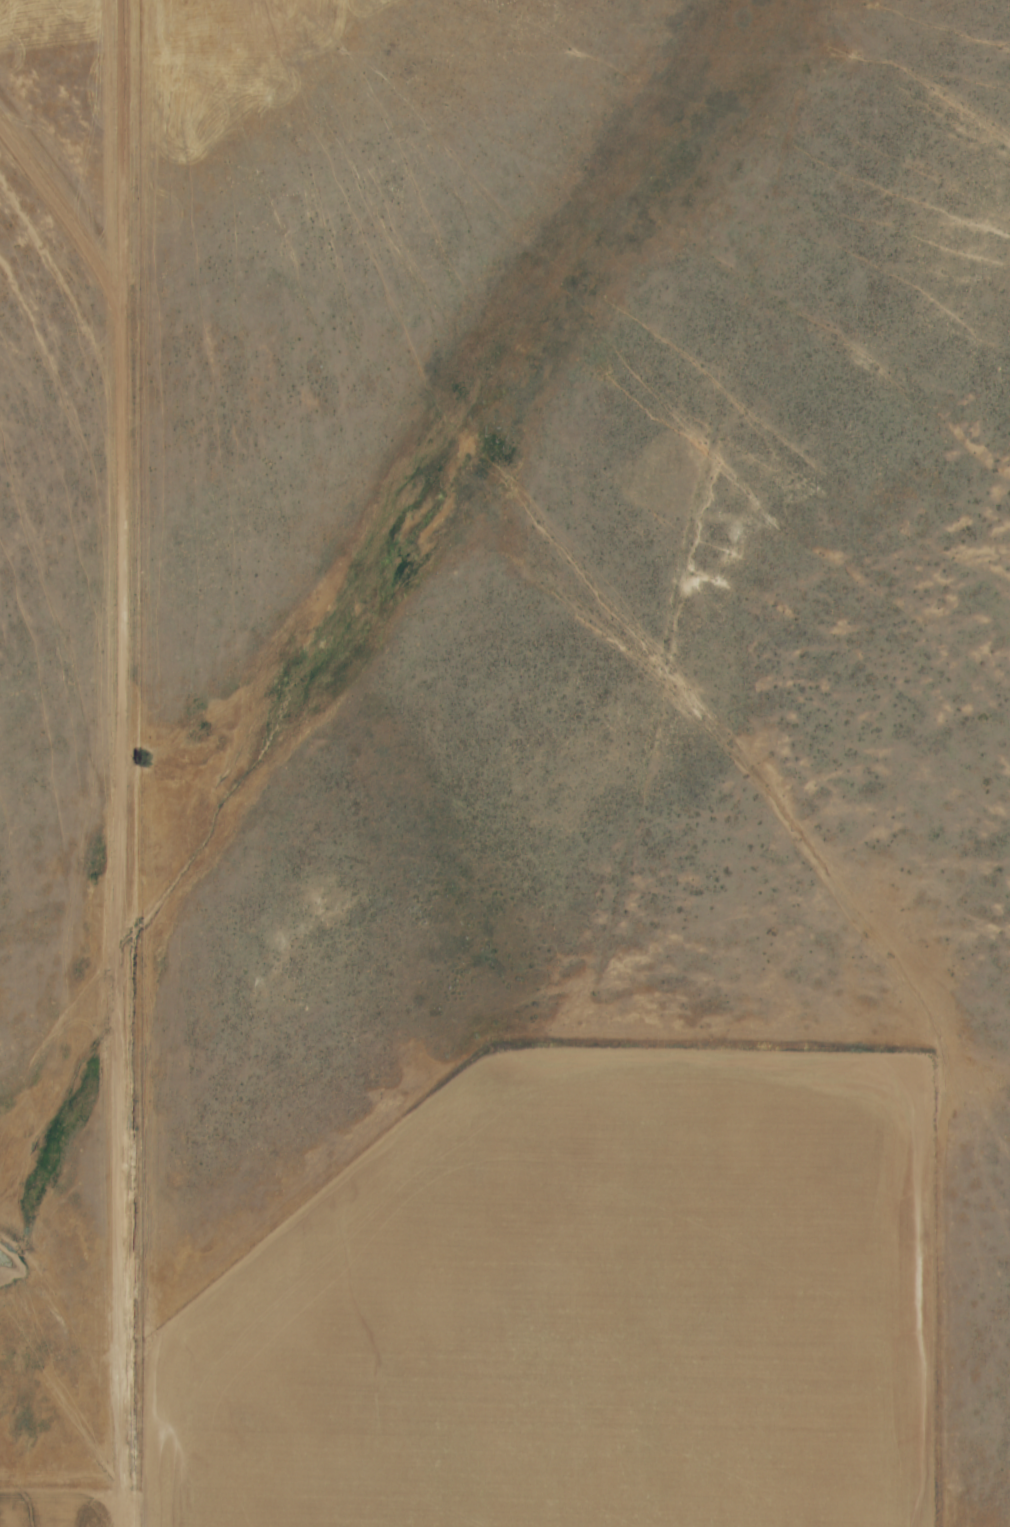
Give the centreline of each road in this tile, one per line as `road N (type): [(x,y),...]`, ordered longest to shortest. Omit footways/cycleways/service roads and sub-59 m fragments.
road 1 (residential): [(0,58),(192,300)]

